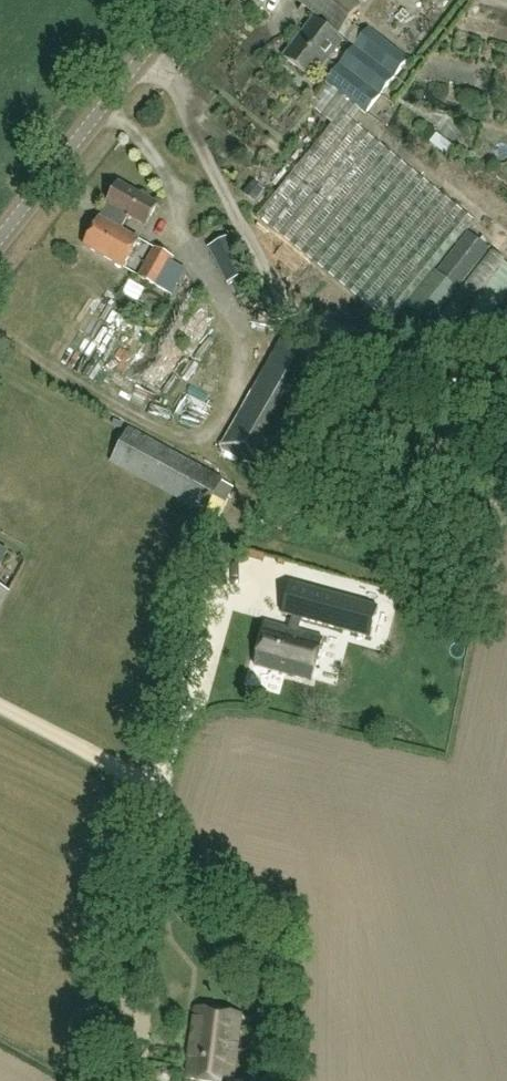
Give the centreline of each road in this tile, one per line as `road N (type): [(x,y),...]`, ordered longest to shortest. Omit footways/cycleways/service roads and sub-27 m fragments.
road 1 (unclassified): [(0,251),(204,0)]

